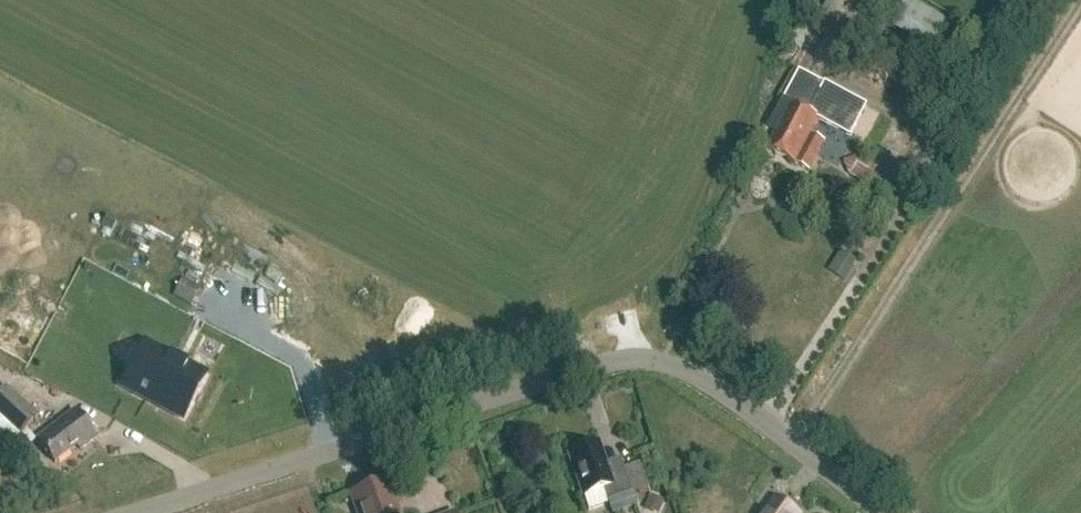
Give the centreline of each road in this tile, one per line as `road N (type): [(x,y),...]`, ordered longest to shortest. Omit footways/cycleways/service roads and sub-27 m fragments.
road 1 (unclassified): [(879,512),(704,379),(666,364),(620,361),(135,512)]

